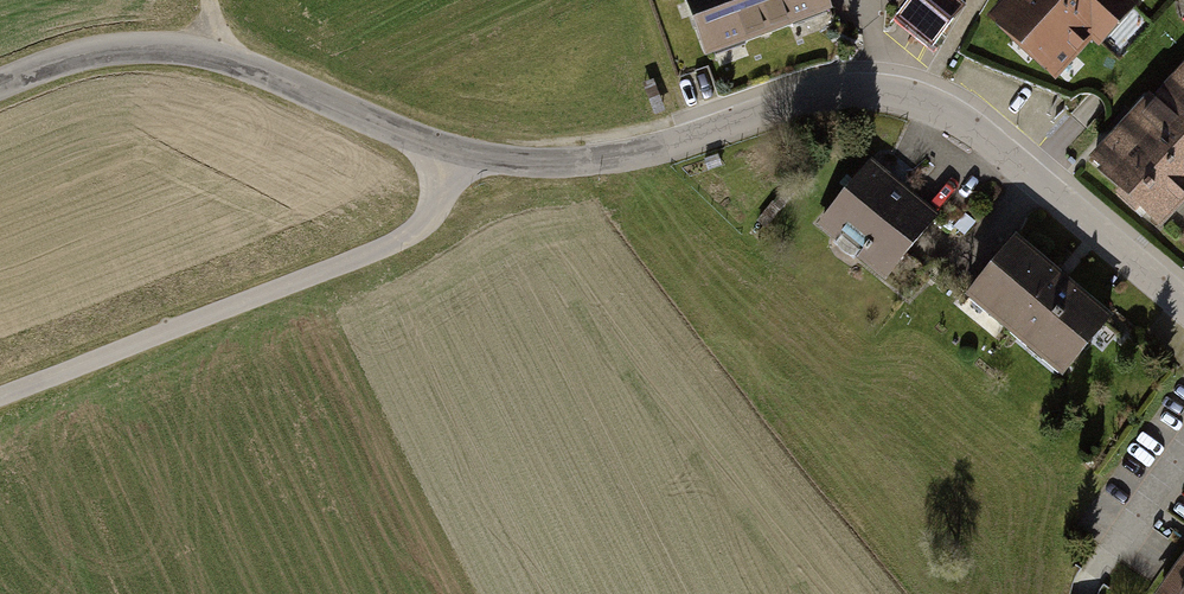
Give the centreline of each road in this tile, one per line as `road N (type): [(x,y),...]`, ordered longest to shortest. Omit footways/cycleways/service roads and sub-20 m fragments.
road 1 (tertiary): [(456,153),(578,162),(656,149),(840,93),(913,98),(988,137),(1183,301)]
road 2 (unclassified): [(0,391),(410,234),(431,216),(456,153)]
road 3 (tertiary): [(0,83),(82,53),(177,49),(213,55),(456,153)]

